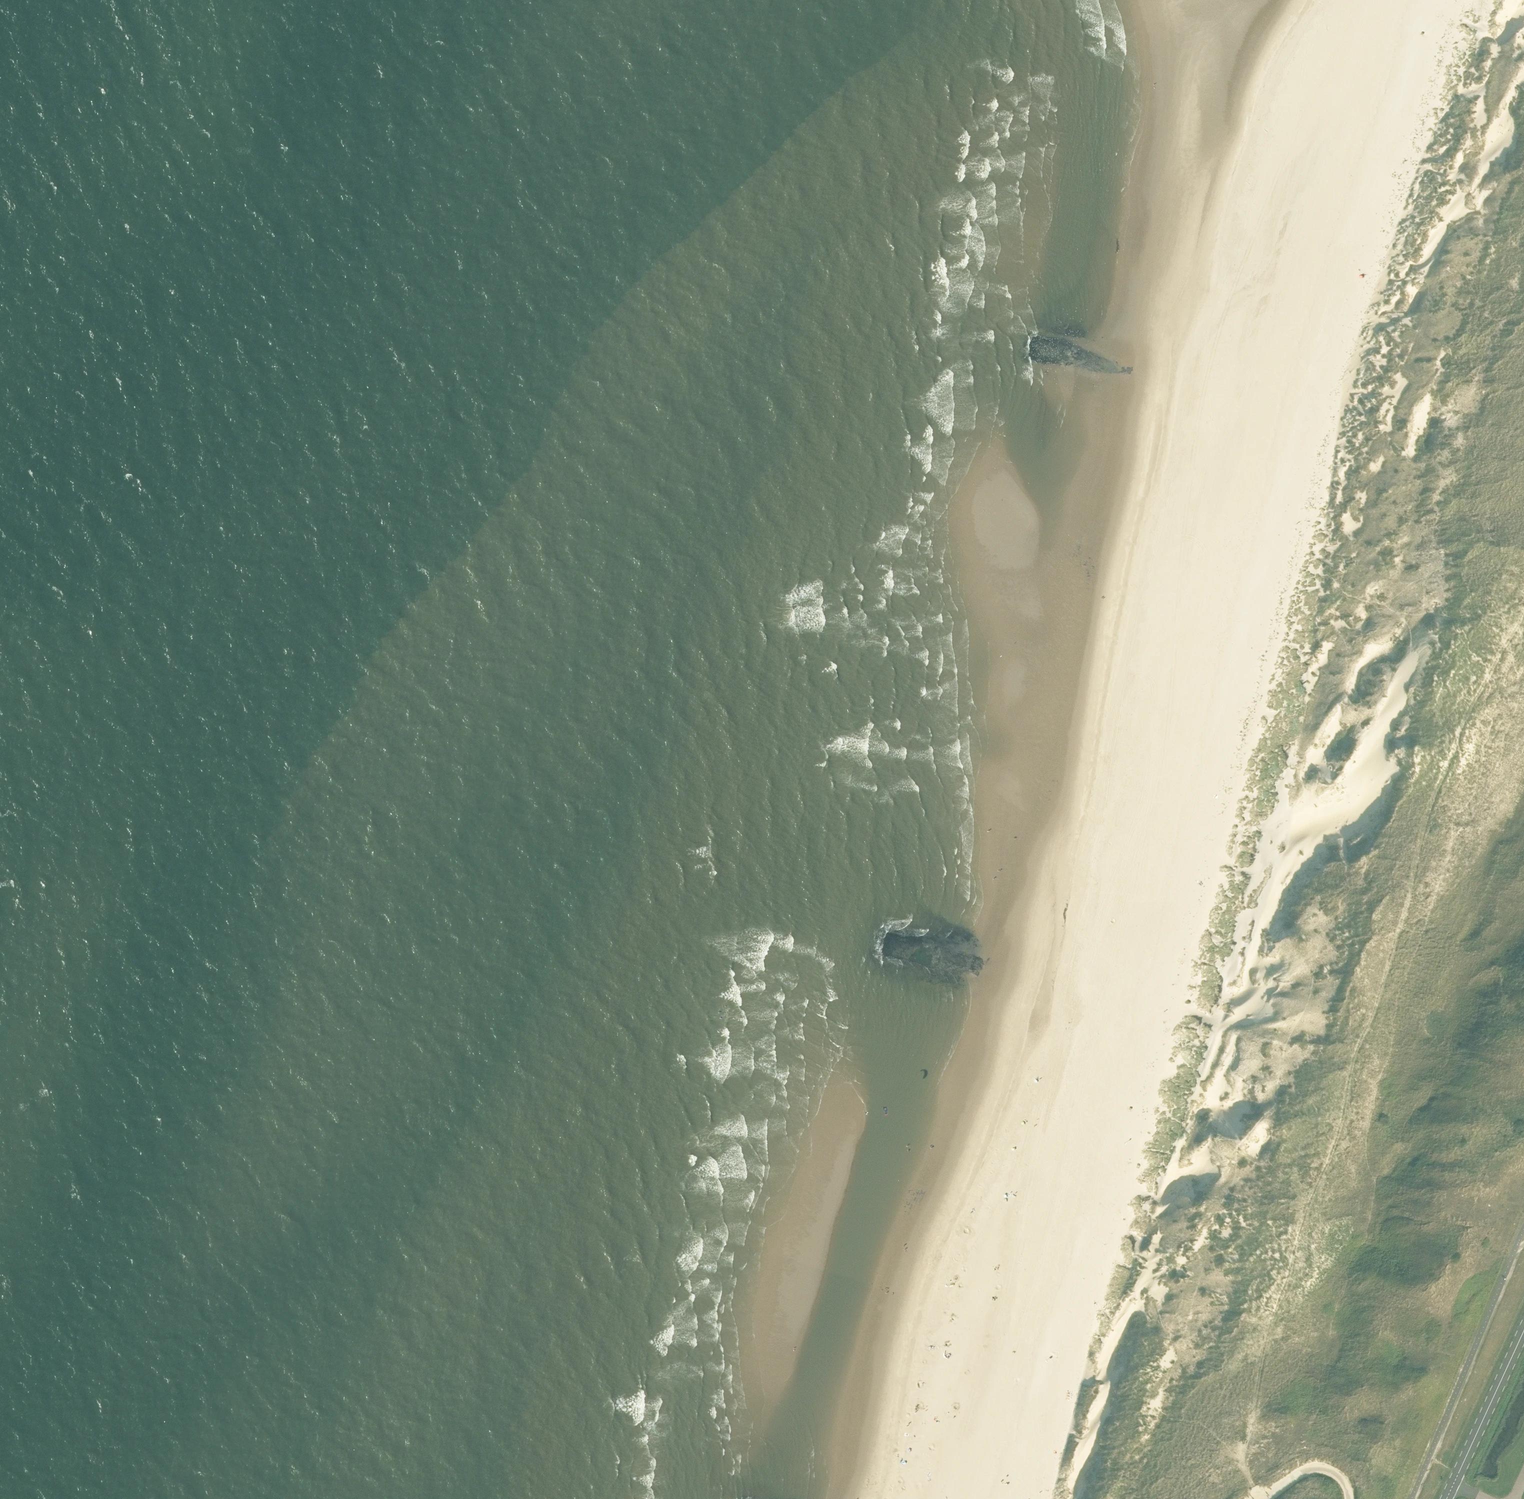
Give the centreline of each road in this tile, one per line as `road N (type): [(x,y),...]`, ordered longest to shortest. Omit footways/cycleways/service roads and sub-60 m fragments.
road 1 (track): [(1523,614),(1451,754),(1357,1052),(1342,1129),(1307,1208),(1265,1344),(1242,1449),(1243,1471),(1267,1498)]
road 2 (secondary): [(1447,1498),(1523,1330)]

